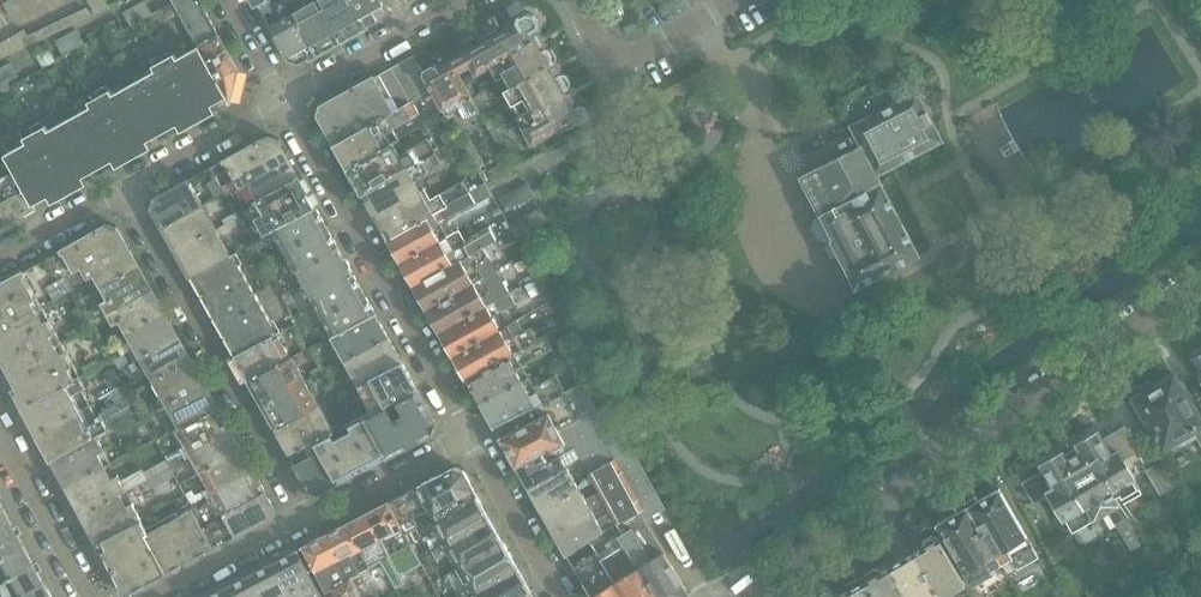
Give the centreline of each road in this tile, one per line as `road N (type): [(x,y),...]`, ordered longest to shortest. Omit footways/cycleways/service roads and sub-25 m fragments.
road 1 (residential): [(745,596),(1200,274)]
road 2 (residential): [(124,183),(307,517)]
road 3 (residential): [(464,426),(284,92)]
road 4 (residential): [(560,596),(464,426)]
road 5 (residential): [(0,430),(92,596)]
road 6 (residential): [(446,0),(284,92)]
road 7 (residential): [(284,92),(124,183)]
road 8 (residential): [(307,517),(464,426)]
road 9 (residential): [(149,596),(307,517)]
road 10 (residential): [(697,21),(612,68),(572,0)]
road 11 (residential): [(124,183),(0,250)]

